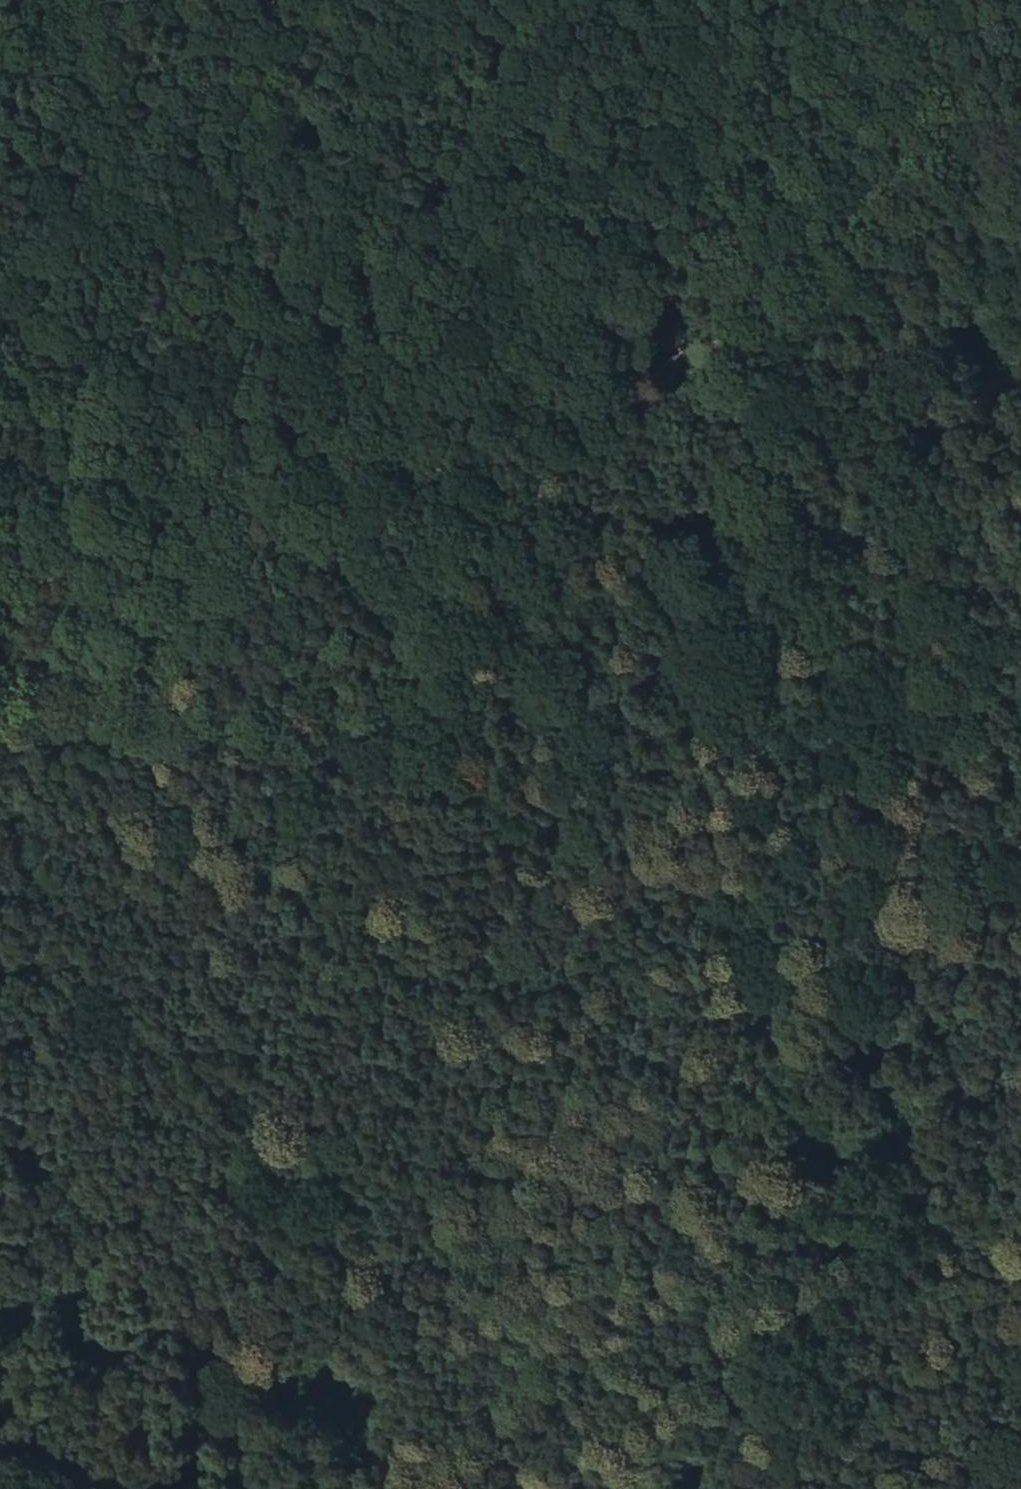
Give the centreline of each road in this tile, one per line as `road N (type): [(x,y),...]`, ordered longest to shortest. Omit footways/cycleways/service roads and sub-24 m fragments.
road 1 (track): [(1020,717),(113,738),(0,732)]

